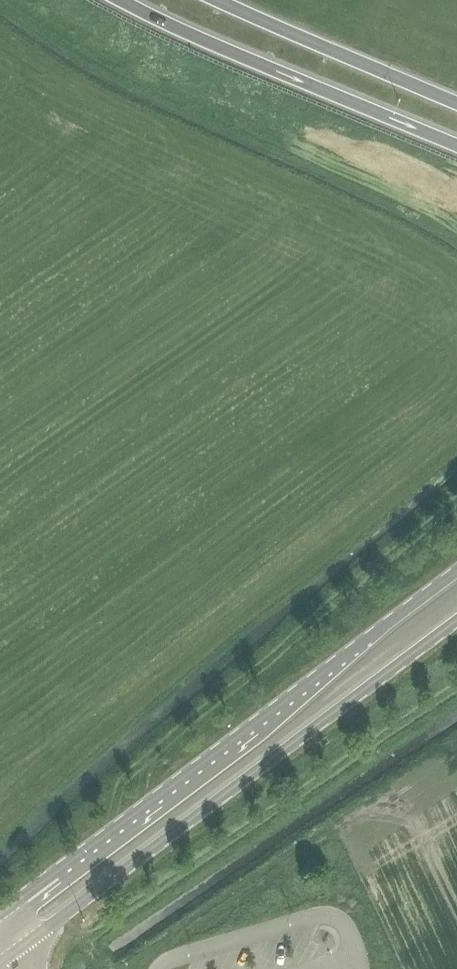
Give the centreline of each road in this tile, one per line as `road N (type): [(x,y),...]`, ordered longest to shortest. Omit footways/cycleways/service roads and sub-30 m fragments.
road 1 (secondary): [(456,574),(0,914)]
road 2 (secondary): [(4,959),(456,620)]
road 3 (motorway): [(119,0),(456,146)]
road 4 (motorway): [(456,103),(216,0)]

